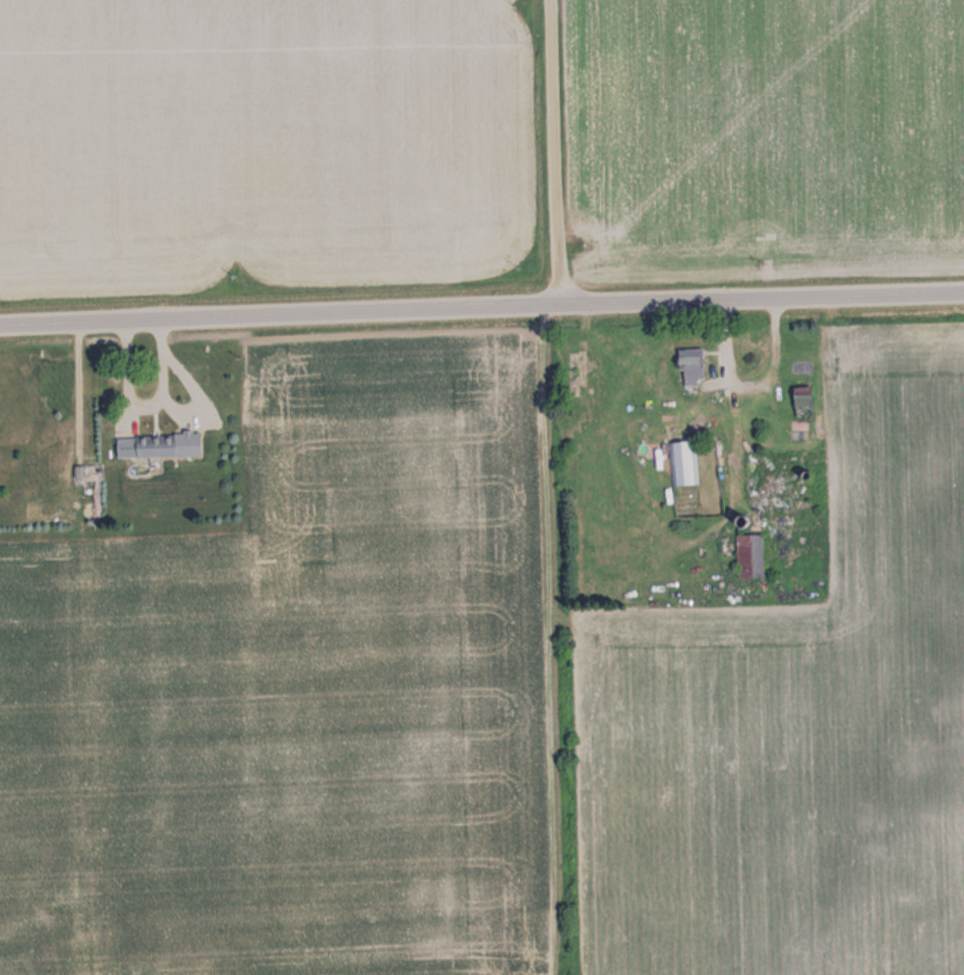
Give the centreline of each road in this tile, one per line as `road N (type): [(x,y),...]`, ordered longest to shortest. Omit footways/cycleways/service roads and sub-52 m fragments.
road 1 (tertiary): [(963,296),(0,329)]
road 2 (residential): [(552,309),(544,0)]

